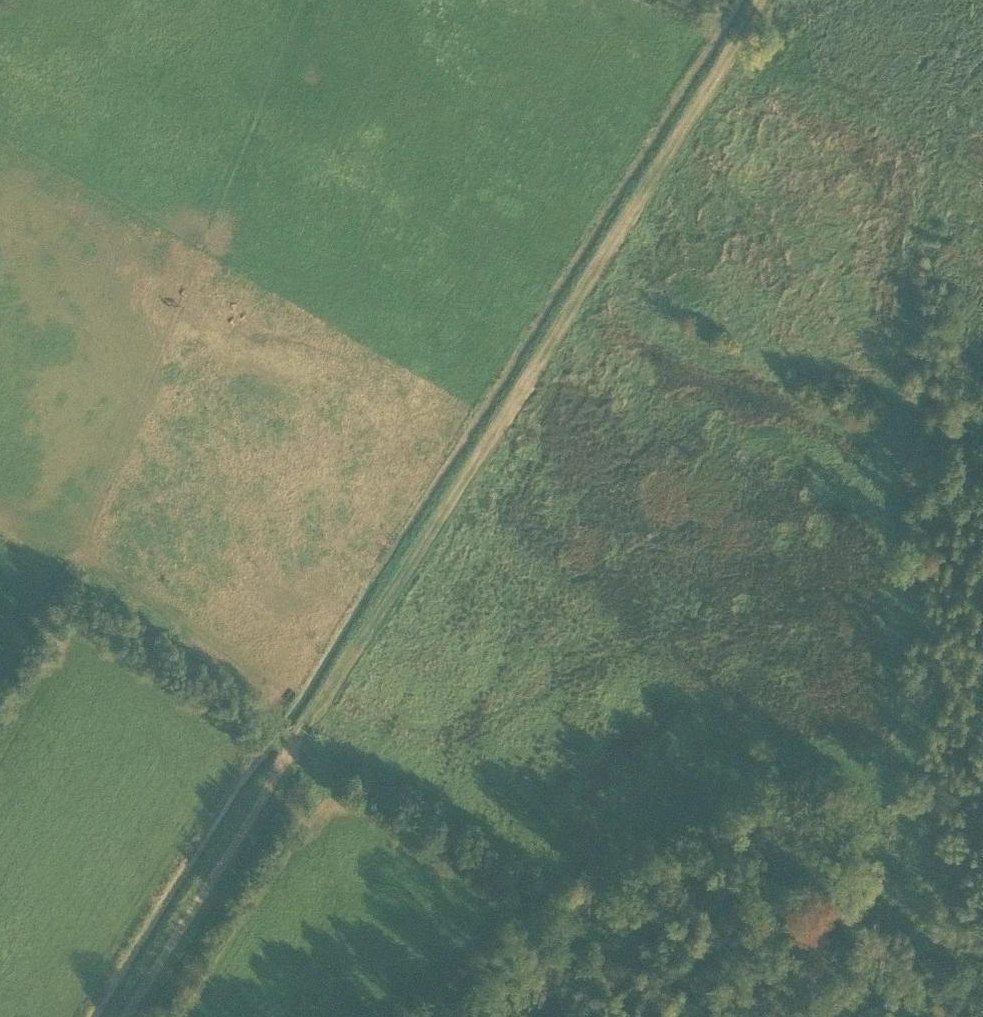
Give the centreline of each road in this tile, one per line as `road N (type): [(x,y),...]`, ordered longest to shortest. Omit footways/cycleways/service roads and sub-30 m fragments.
road 1 (track): [(126,1016),(276,768)]

